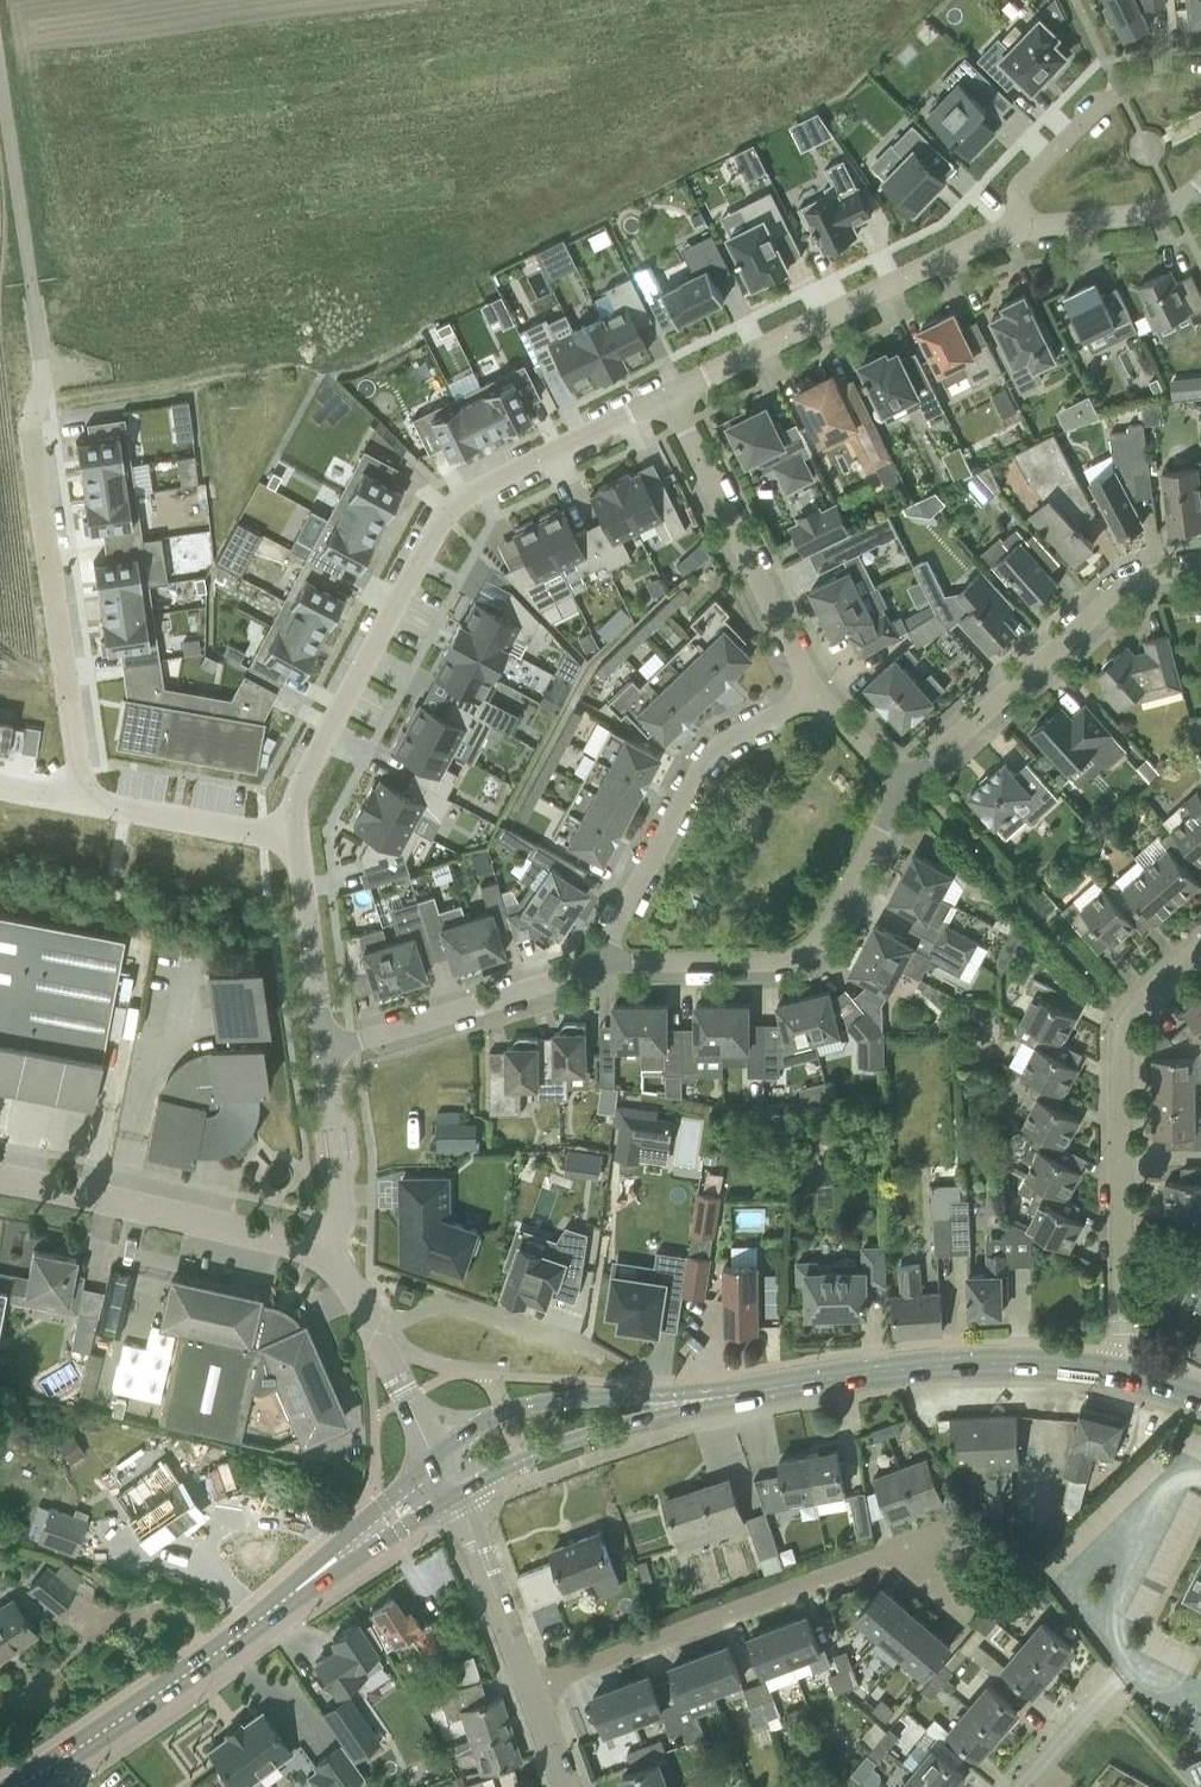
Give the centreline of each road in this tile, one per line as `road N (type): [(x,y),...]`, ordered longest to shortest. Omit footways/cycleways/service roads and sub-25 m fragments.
road 1 (residential): [(299,837),(302,762),(422,538),(444,511),(484,482),(670,397)]
road 2 (residential): [(533,1695),(912,1547),(956,1596)]
road 3 (residential): [(1118,1374),(1121,1032),(1128,1015),(1200,953)]
road 4 (residential): [(609,964),(769,970),(815,954),(904,783)]
road 5 (secondary): [(725,1397),(983,1363),(1118,1374)]
road 6 (residential): [(110,802),(53,418)]
road 7 (residential): [(670,397),(1011,227)]
road 8 (residential): [(904,783),(1127,588),(1200,569)]
road 9 (residential): [(609,964),(613,930),(717,747),(818,699)]
road 10 (residential): [(333,1258),(0,1183)]
road 11 (residential): [(818,699),(670,397)]
road 12 (secondary): [(19,1786),(283,1603)]
road 13 (secondary): [(725,1397),(524,1408),(439,1462)]
road 14 (residential): [(323,1052),(609,964)]
road 15 (secondary): [(455,1494),(520,1462),(725,1397)]
road 16 (residential): [(1011,227),(1020,193),(1105,105),(1140,86),(1200,81)]
road 17 (residential): [(605,1358),(470,1309),(419,1313),(375,1333)]
road 18 (residential): [(323,1052),(299,837)]
road 19 (residential): [(533,1695),(455,1494)]
road 20 (secondary): [(439,1462),(381,1504),(283,1603)]
road 21 (residential): [(333,1258),(337,1209),(323,1052)]
road 22 (secondary): [(283,1603),(455,1494)]
road 23 (residential): [(1011,227),(1152,214),(1200,183)]
road 24 (residential): [(110,802),(299,837)]
road 25 (residential): [(439,1462),(375,1333)]

